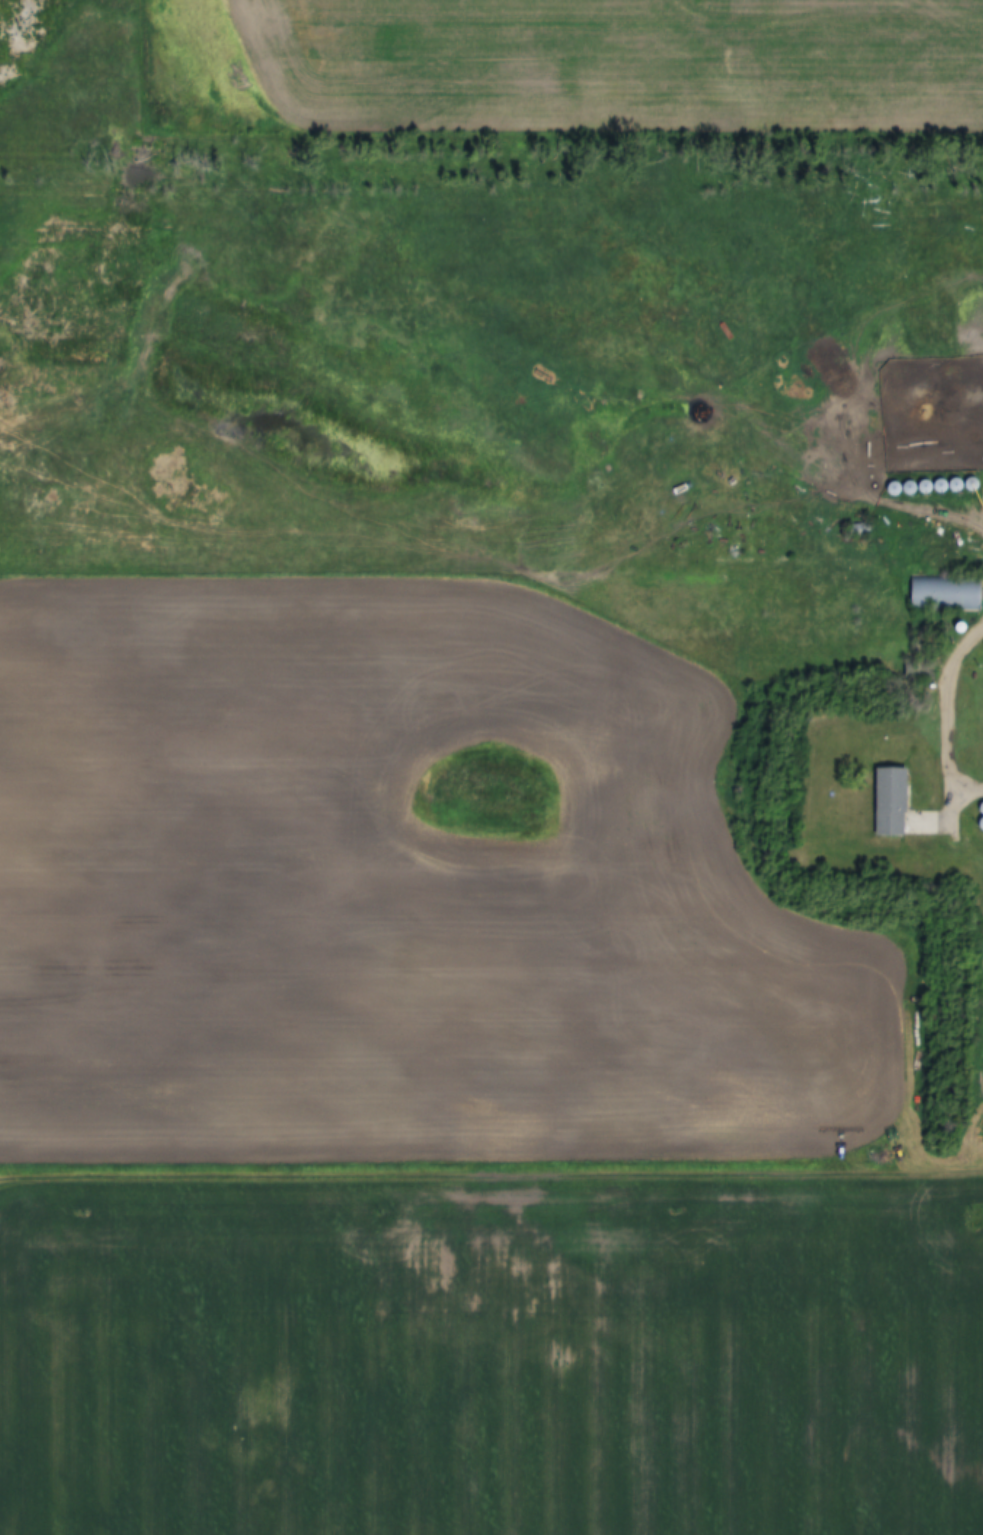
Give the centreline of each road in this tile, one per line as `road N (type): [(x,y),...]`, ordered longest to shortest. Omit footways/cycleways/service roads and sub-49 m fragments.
road 1 (track): [(982,1161),(0,1178)]

